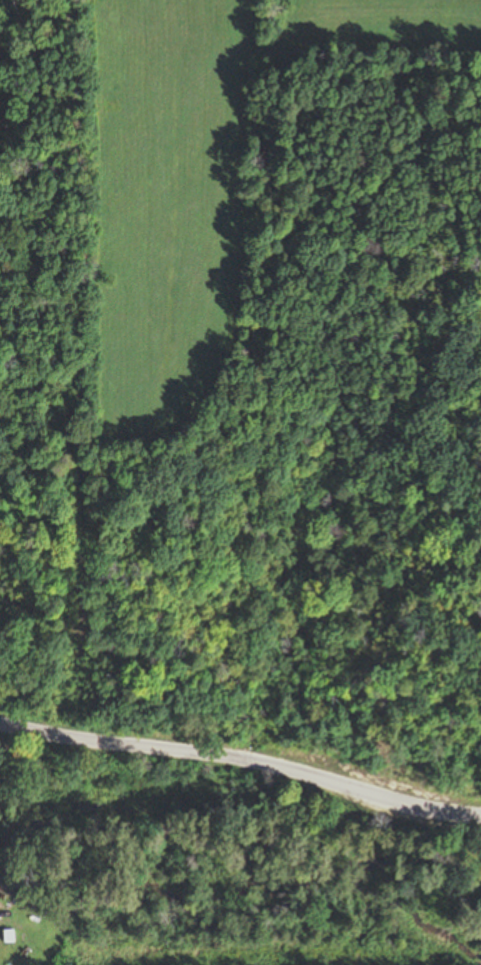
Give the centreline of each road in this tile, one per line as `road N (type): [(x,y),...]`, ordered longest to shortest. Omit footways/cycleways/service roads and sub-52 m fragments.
road 1 (residential): [(480,824),(451,826),(257,764),(0,726)]

